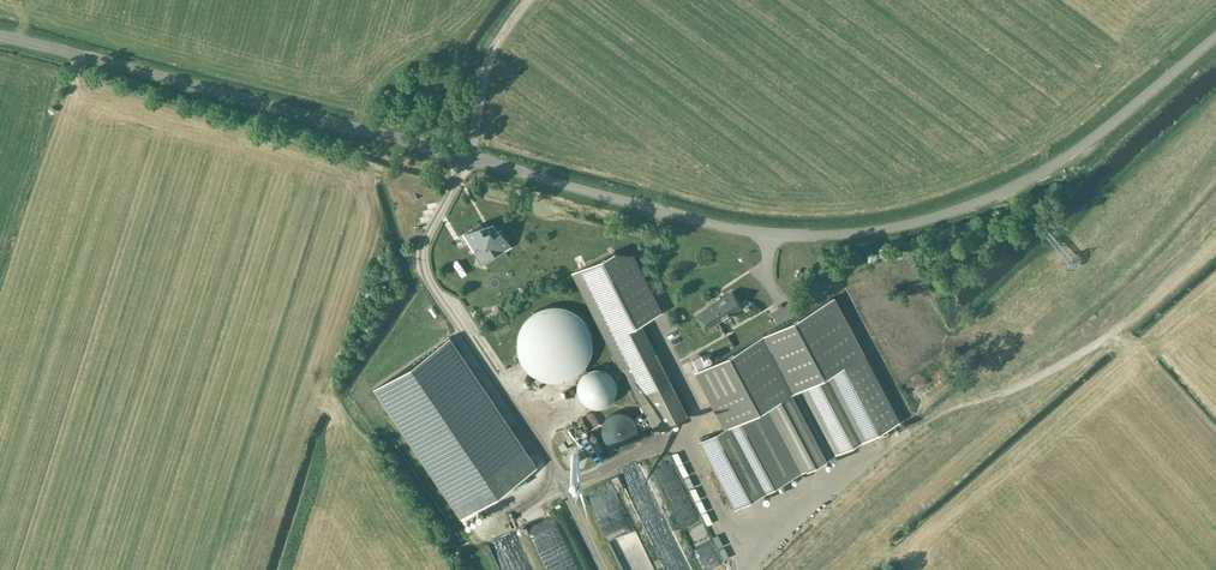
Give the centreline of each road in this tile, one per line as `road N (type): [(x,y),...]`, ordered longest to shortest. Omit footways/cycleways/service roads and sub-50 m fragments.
road 1 (unclassified): [(0,35),(673,214),(811,235),(926,219),(1027,180),(1097,135),(1215,36)]
road 2 (track): [(908,432),(951,407),(1023,384),(1122,325)]
road 3 (track): [(525,0),(475,65),(443,55),(413,58),(378,81),(357,129)]

